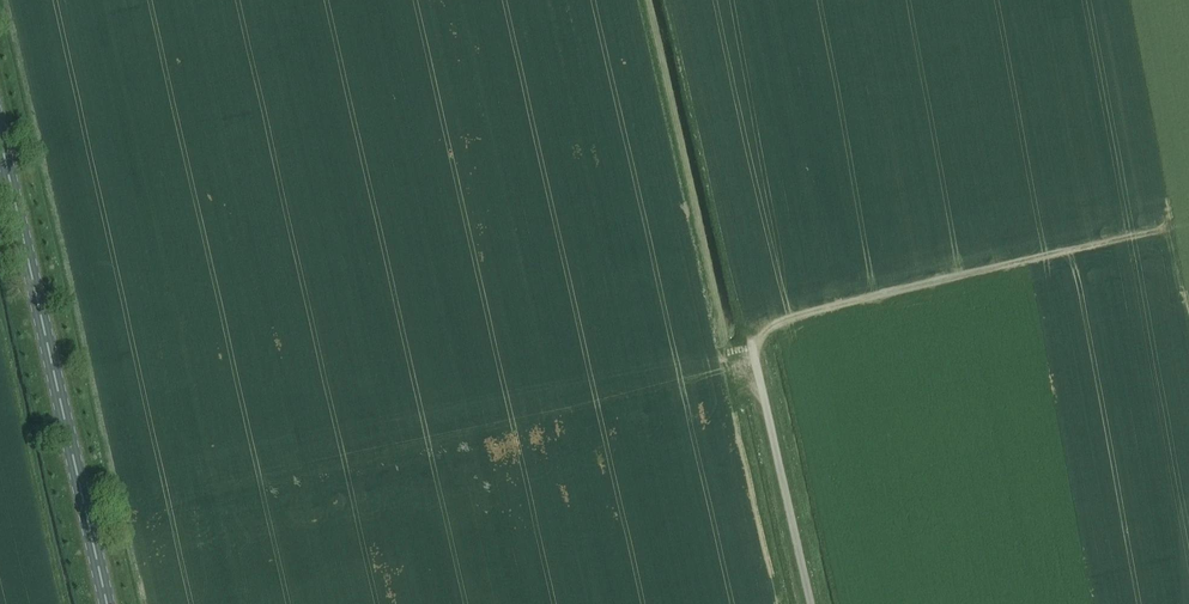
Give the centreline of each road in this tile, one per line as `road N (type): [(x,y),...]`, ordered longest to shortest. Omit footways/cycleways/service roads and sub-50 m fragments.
road 1 (primary): [(107,603),(0,144)]
road 2 (track): [(1188,225),(783,322),(752,353)]
road 3 (unclassified): [(809,603),(752,353)]

